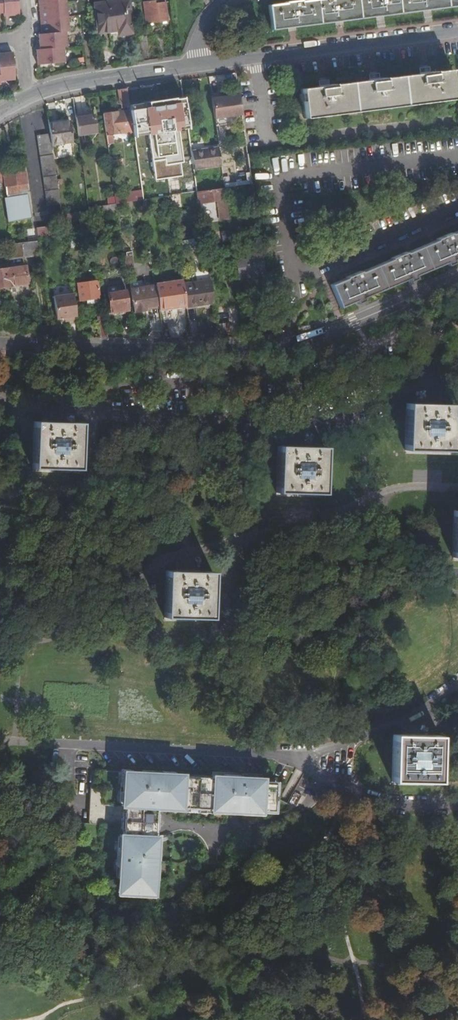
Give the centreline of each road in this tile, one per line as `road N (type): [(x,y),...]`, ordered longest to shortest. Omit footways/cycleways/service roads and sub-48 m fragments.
road 1 (residential): [(457,278),(278,349),(0,345)]
road 2 (residential): [(457,366),(299,424),(0,403)]
road 3 (residential): [(28,97),(101,79),(457,31)]

